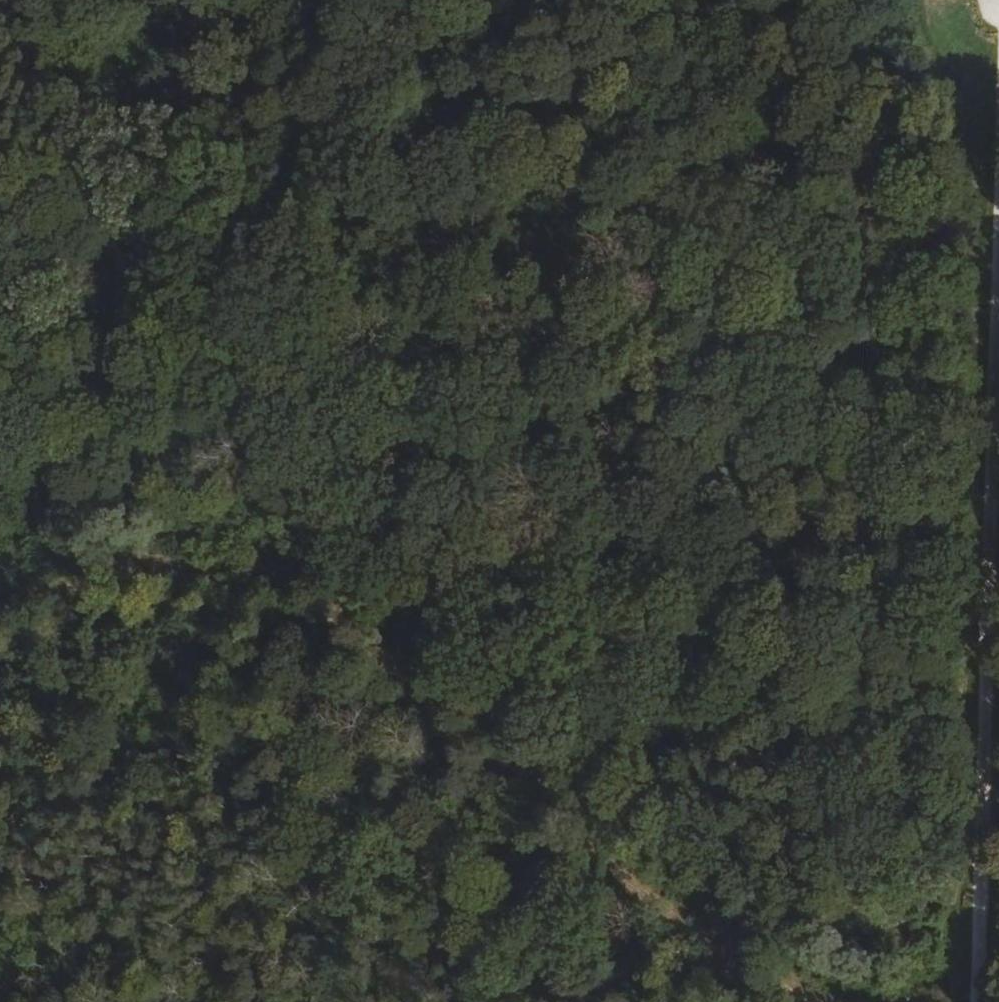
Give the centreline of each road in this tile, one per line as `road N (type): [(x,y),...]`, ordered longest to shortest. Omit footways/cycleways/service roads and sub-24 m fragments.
road 1 (track): [(974,1001),(996,0)]

